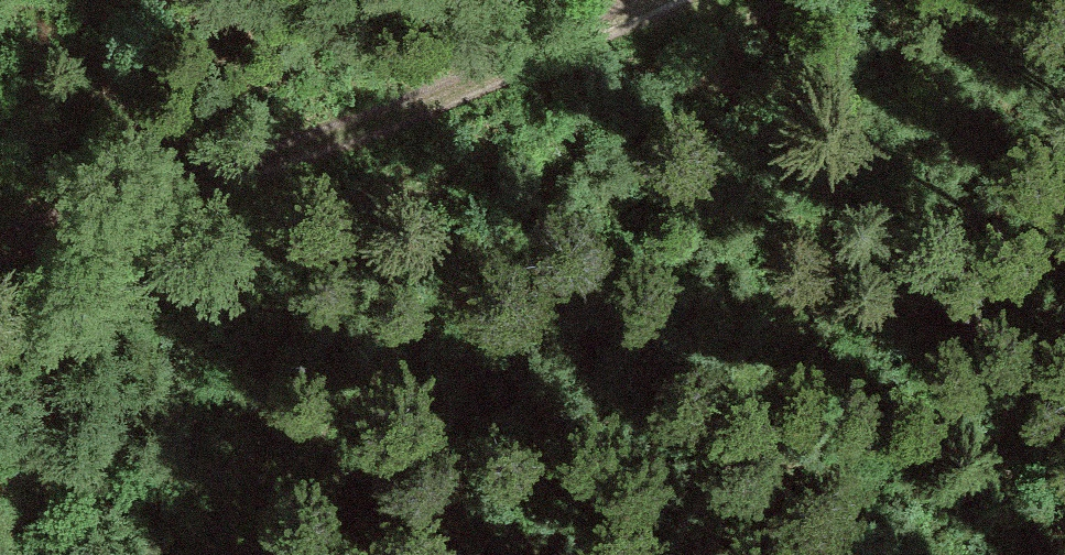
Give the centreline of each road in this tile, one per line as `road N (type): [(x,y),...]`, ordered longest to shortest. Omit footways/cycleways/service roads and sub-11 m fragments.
road 1 (track): [(0,250),(598,45),(688,0)]
road 2 (track): [(231,554),(283,469),(383,375),(532,206),(661,14)]

